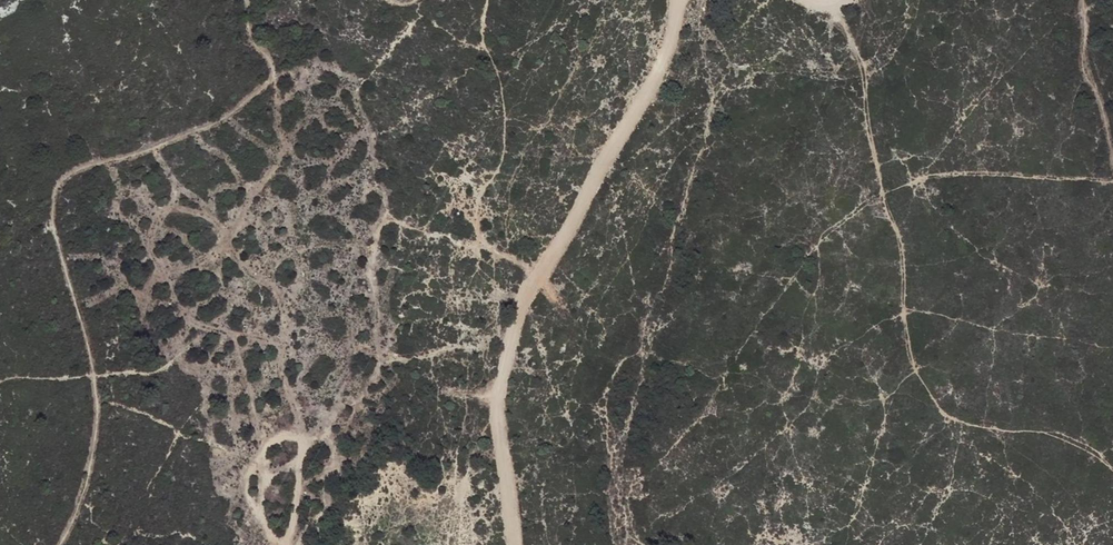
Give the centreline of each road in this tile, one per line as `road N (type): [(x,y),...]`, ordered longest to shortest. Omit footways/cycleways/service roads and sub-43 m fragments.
road 1 (track): [(842,0),(847,41),(870,65),(881,174),(903,259),(905,348),(922,388),(948,420),(1051,436),(1103,455),(1112,470)]
road 2 (track): [(516,544),(501,426),(515,312),(676,38),(687,0)]
road 3 (track): [(482,241),(454,239),(395,216),(381,231),(381,371),(364,395),(312,436),(300,460),(292,544)]
road 4 (track): [(538,274),(490,250),(477,226),(505,130),(499,72),(484,38),(488,0)]

